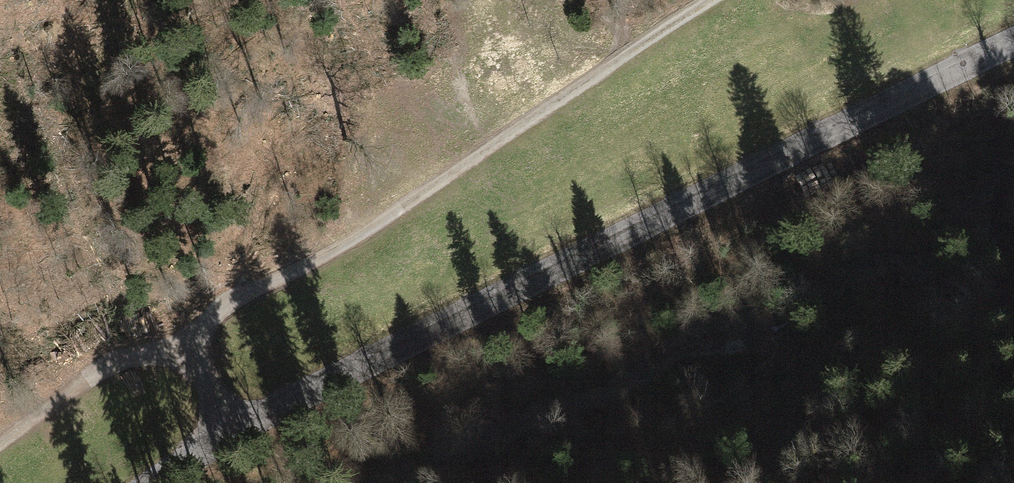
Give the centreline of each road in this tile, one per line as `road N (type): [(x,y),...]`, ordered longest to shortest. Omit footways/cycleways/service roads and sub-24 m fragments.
road 1 (tertiary): [(155,482),(239,425),(1013,40)]
road 2 (track): [(162,334),(338,252),(709,0)]
road 3 (track): [(239,425),(162,334),(0,447)]

